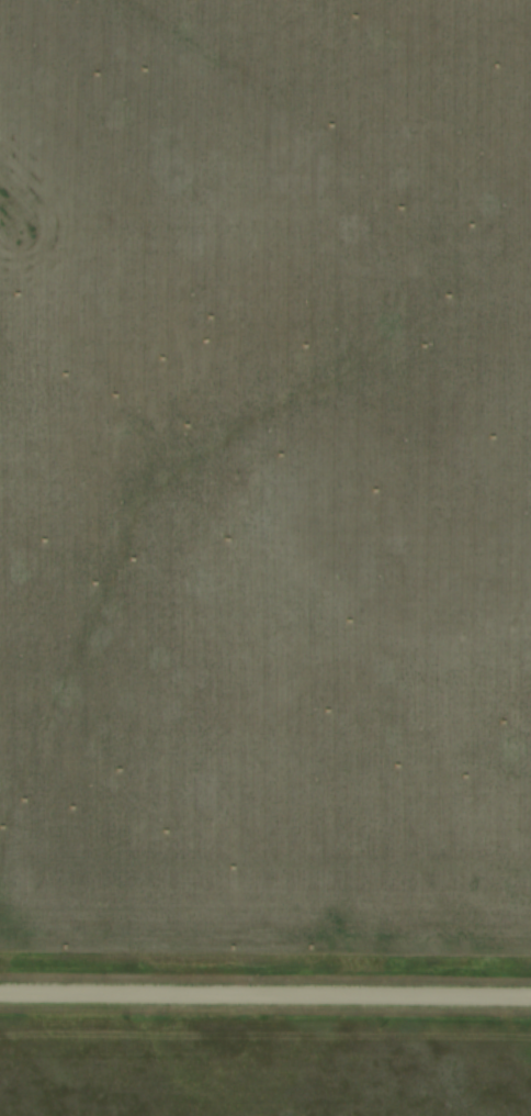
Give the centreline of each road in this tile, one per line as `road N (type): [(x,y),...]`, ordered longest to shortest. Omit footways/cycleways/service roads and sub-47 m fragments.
road 1 (residential): [(0,991),(530,994)]

